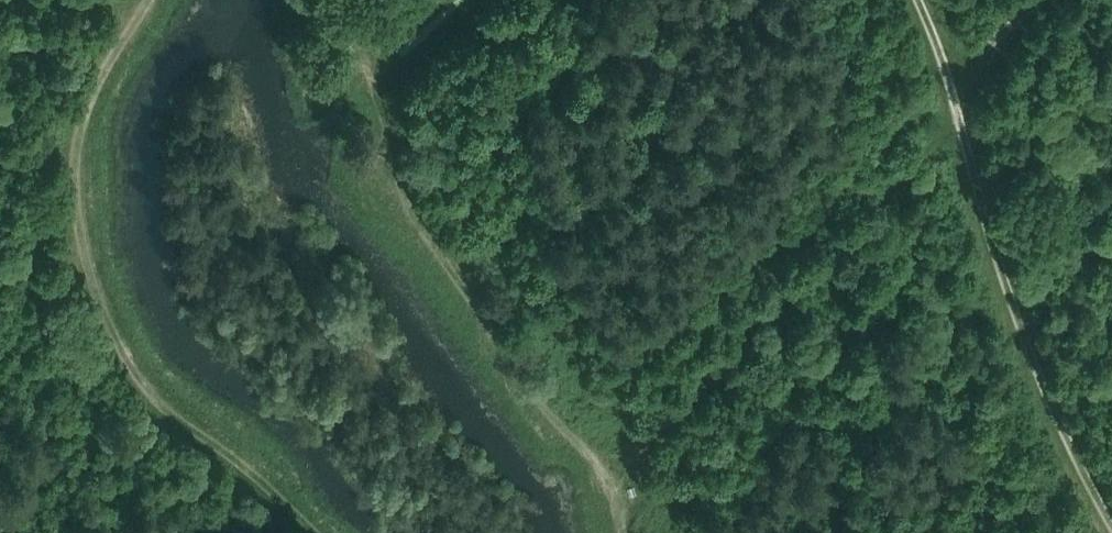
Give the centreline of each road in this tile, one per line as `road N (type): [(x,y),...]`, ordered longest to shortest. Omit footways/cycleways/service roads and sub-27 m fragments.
road 1 (track): [(1038,0),(946,83),(717,386),(617,498)]
road 2 (track): [(149,0),(96,93),(76,151),(76,216),(95,283),(149,399),(237,449),(317,532)]
road 3 (track): [(914,0),(1023,347),(1111,522)]

